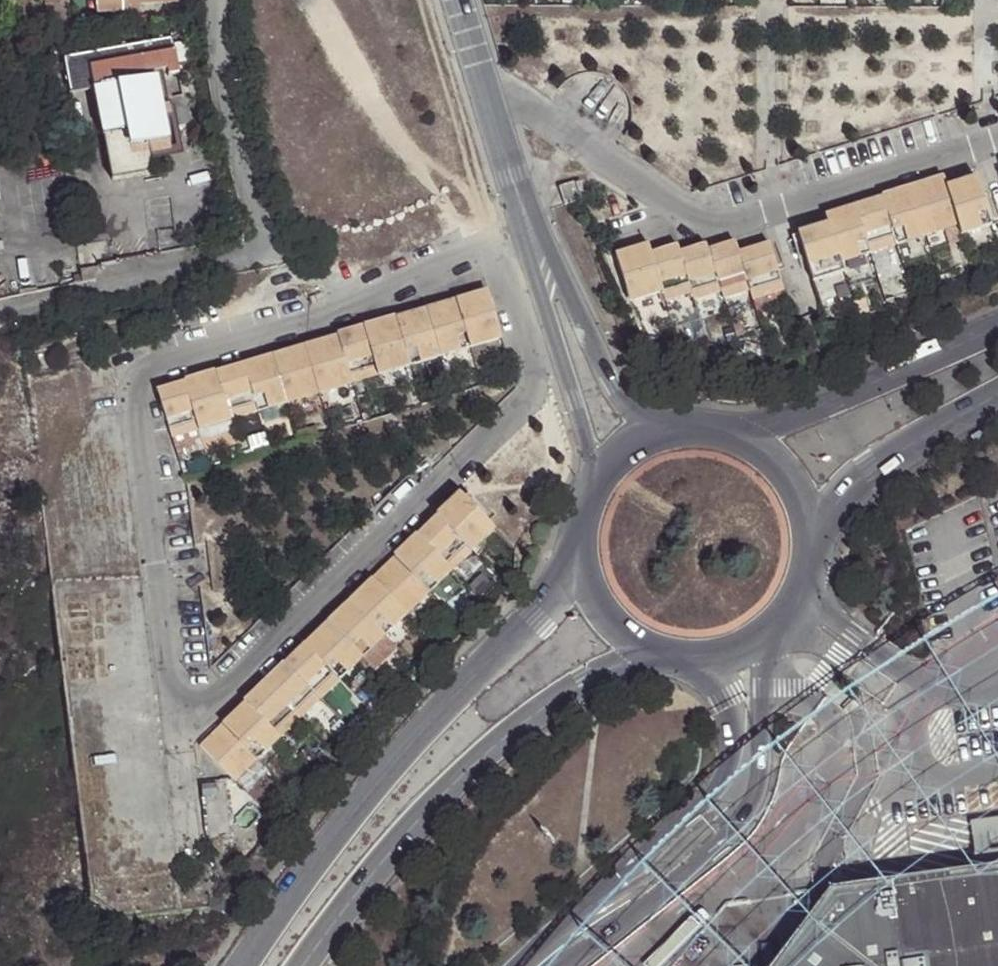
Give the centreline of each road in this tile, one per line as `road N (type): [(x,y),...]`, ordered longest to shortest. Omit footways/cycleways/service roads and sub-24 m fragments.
road 1 (tertiary): [(583,571),(347,817),(239,965)]
road 2 (unclassified): [(0,311),(257,252),(217,0)]
road 3 (tertiary): [(307,965),(398,850),(500,746),(588,679),(655,652)]
road 4 (tertiary): [(997,327),(835,402),(740,433)]
road 5 (residential): [(458,0),(538,248)]
road 6 (tertiary): [(655,652),(717,658),(772,633),(802,596),(814,527)]
road 7 (residential): [(538,248),(600,476)]
road 8 (tertiary): [(814,527),(900,452),(997,398)]
road 9 (residential): [(646,436),(538,248)]
road 10 (tertiary): [(814,527),(790,470),(740,433)]

